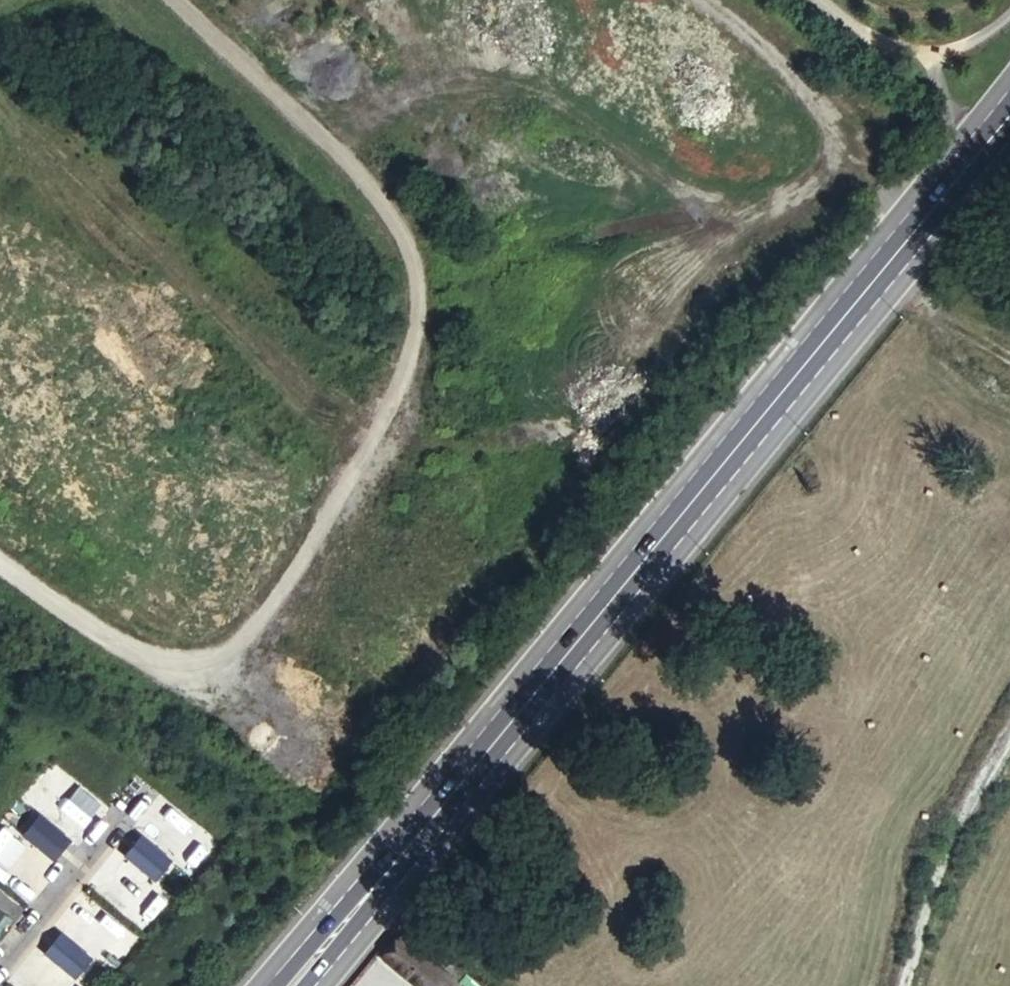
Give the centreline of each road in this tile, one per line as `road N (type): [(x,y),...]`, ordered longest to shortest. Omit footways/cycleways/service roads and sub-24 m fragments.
road 1 (secondary): [(295,985),(1009,112)]
road 2 (track): [(177,0),(353,159),(404,246),(418,303),(394,408),(336,555),(220,705)]
road 3 (track): [(716,0),(801,70),(842,130),(825,174),(792,192),(720,200),(675,184),(562,91),(478,54),(438,68),(353,159)]
road 4 (track): [(0,92),(318,396),(381,440)]
road 5 (track): [(290,737),(220,705),(0,555)]
road 6 (track): [(907,985),(937,874),(1009,738)]
road 7 (track): [(1009,357),(881,268)]

